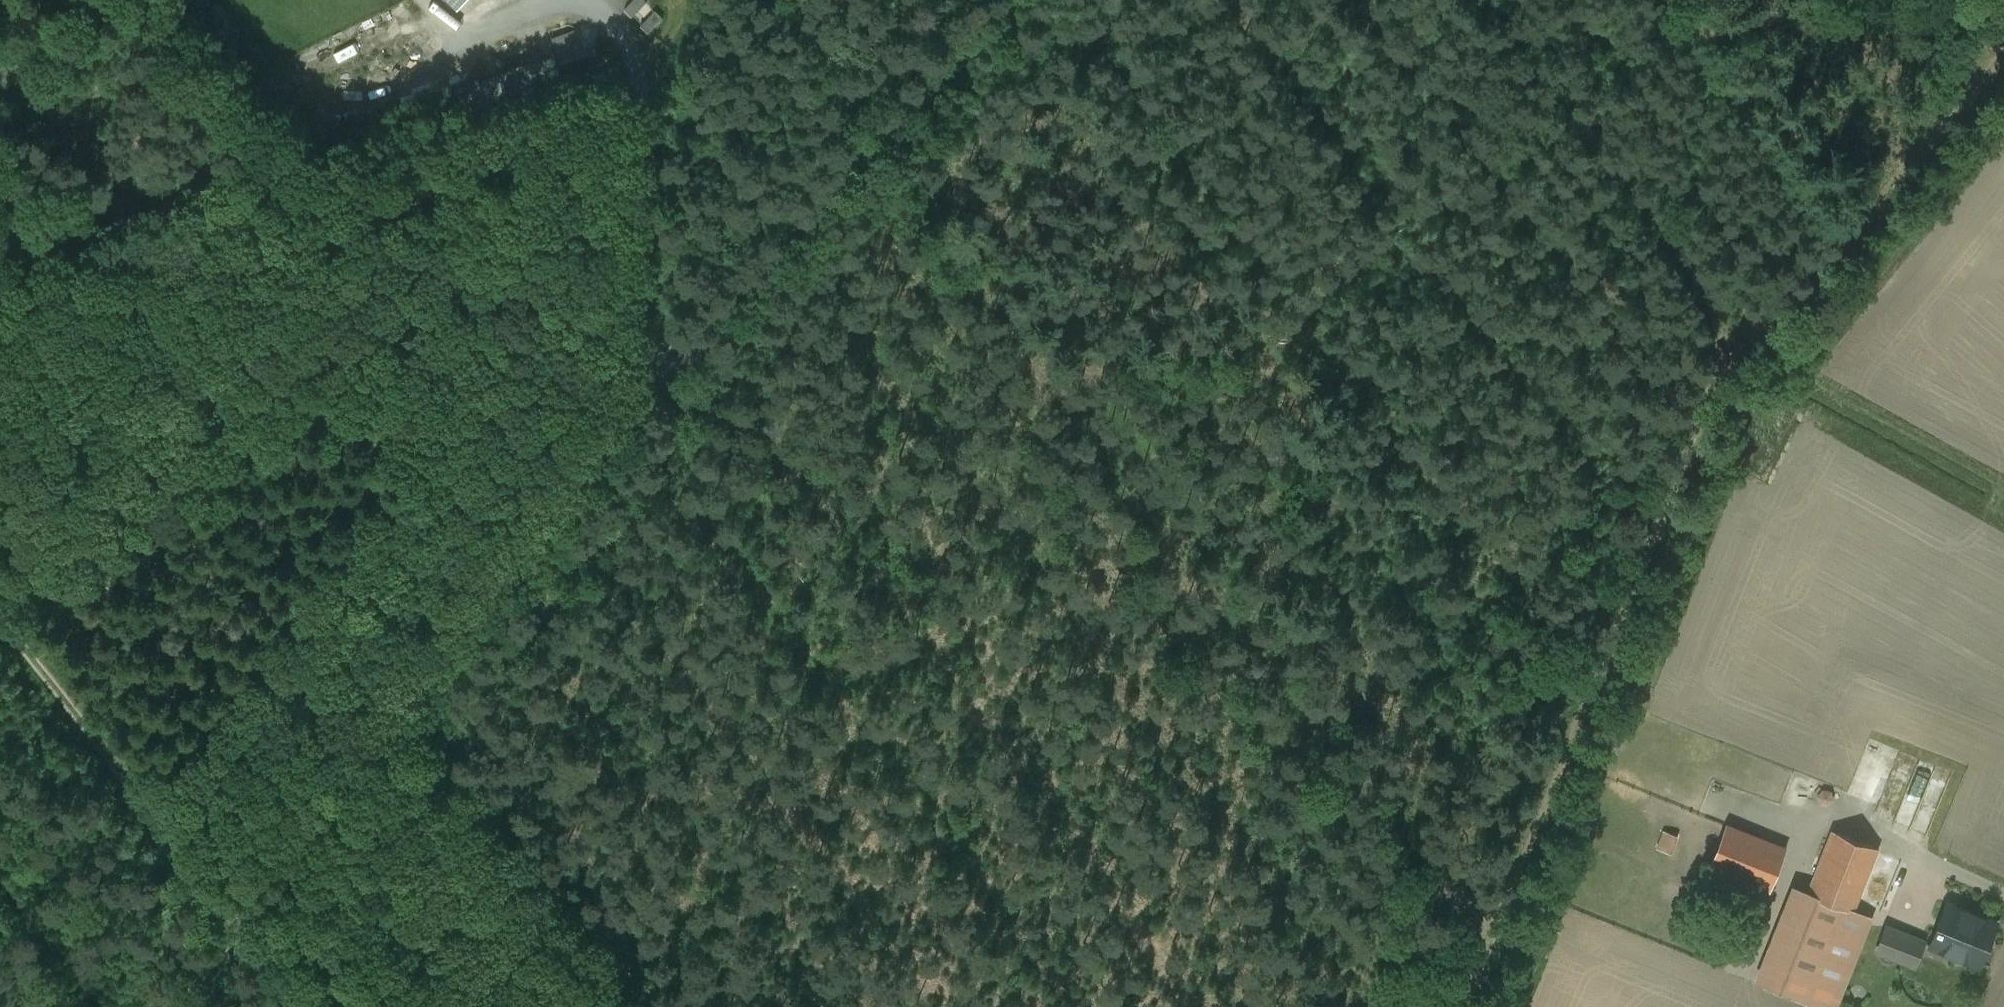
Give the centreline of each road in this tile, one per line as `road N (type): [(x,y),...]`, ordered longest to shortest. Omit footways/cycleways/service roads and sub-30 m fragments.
road 1 (track): [(311,1006),(253,936),(910,107),(1016,0)]
road 2 (track): [(0,613),(253,936),(170,1006)]

